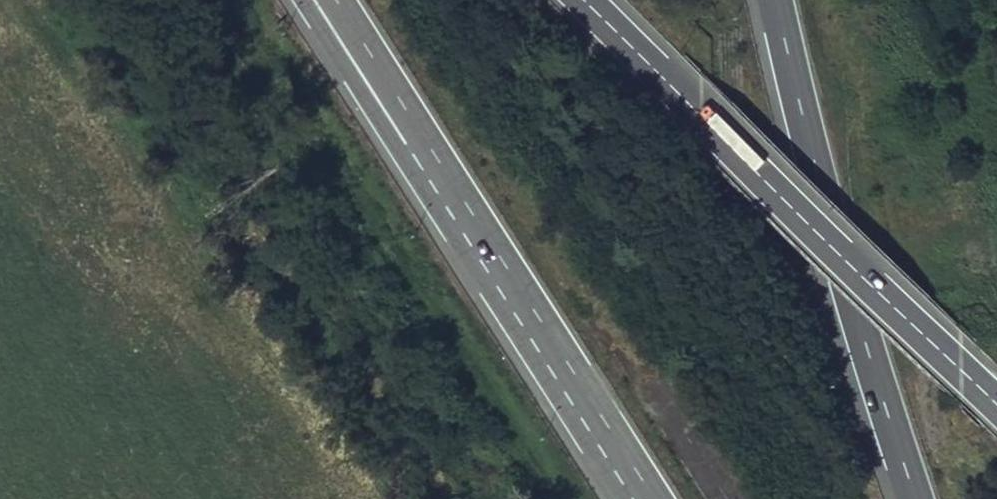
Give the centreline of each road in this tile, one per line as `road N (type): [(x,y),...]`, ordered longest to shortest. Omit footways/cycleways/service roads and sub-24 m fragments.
road 1 (motorway): [(996,388),(583,0)]
road 2 (motorway): [(779,0),(884,417),(914,498)]
road 3 (motorway): [(435,175),(643,498)]
road 4 (motorway): [(300,0),(392,141),(435,175)]
road 5 (motorway): [(333,0),(435,175)]

